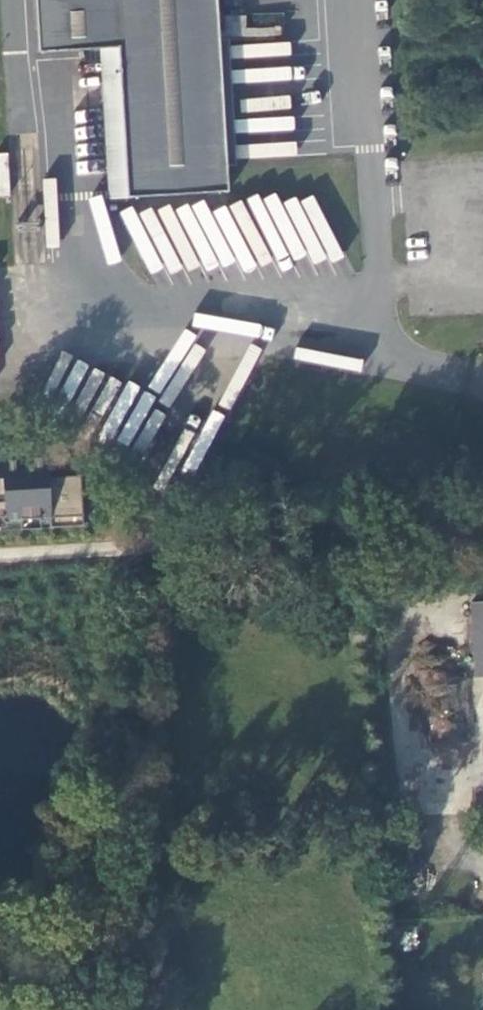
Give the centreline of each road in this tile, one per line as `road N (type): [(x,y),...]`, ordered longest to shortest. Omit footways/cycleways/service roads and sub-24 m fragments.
road 1 (track): [(482,526),(142,548)]

